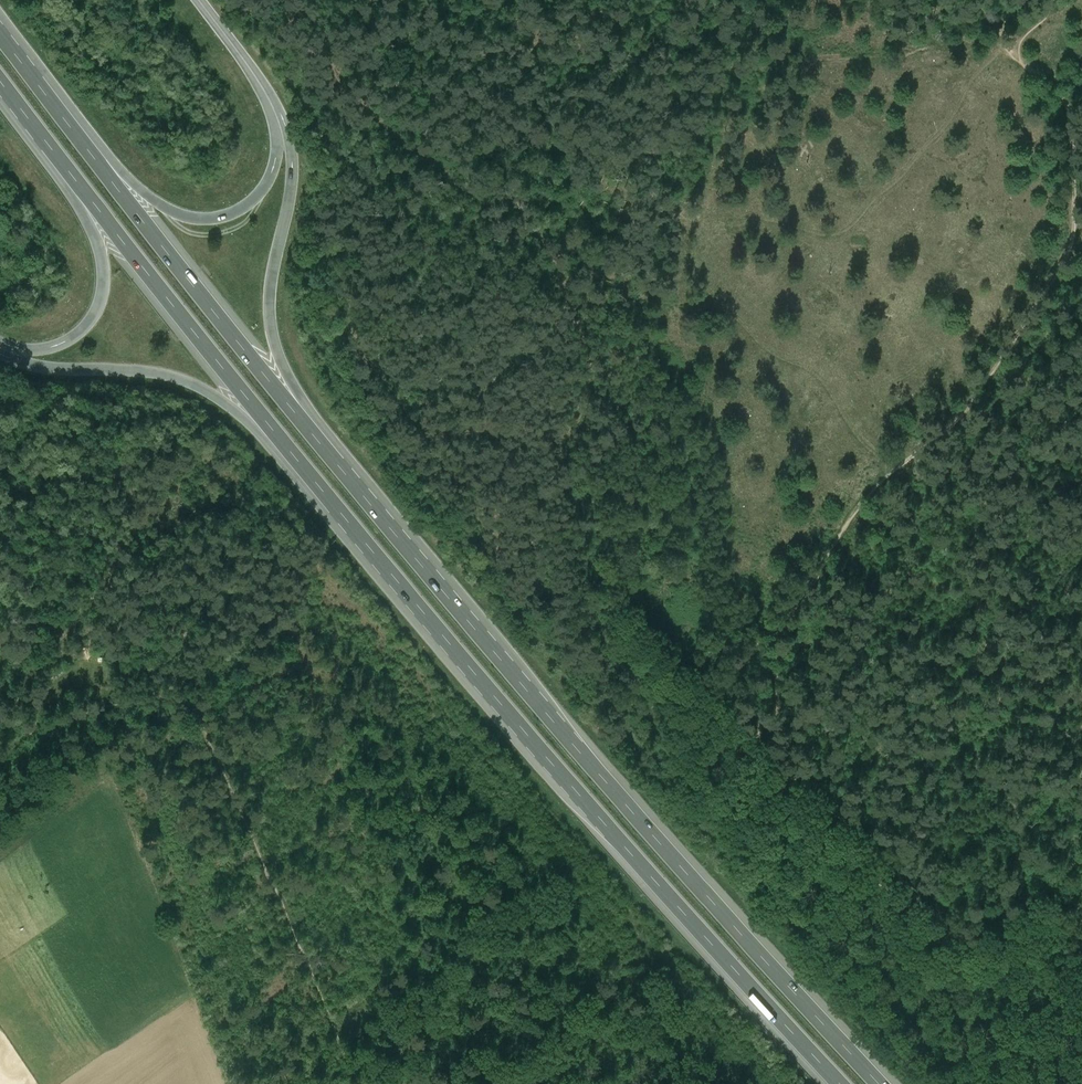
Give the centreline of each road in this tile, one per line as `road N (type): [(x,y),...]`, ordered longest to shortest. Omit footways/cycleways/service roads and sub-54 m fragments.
road 1 (motorway): [(880,1083),(628,811),(295,416)]
road 2 (motorway): [(264,420),(593,812),(837,1083)]
road 3 (track): [(1021,62),(1041,68),(1069,119),(1074,236),(974,401),(896,469),(782,626)]
road 4 (track): [(535,433),(463,432),(446,442),(514,560),(604,630),(659,636),(753,698)]
road 5 (track): [(332,78),(494,207),(540,233),(554,253),(590,366),(574,428),(535,433)]
road 6 (track): [(782,626),(772,708),(791,782),(942,917)]
road 7 (motorway): [(295,416),(99,167)]
road 8 (motorway): [(295,416),(270,312),(292,183),(282,133)]
road 9 (motorway): [(92,202),(264,420)]
road 10 (motorway): [(0,352),(37,369),(173,378),(264,420)]
road 11 (motorway): [(282,133),(267,186),(221,219),(175,214),(99,167)]
road 12 (motorway): [(92,202),(104,280),(96,315),(54,349),(0,351)]
road 13 (track): [(942,917),(975,930),(1000,922),(1081,856)]
road 14 (motorway): [(99,167),(0,35)]
road 15 (motorway): [(198,0),(261,87),(282,133)]
road 16 (motorway): [(0,81),(92,202)]

